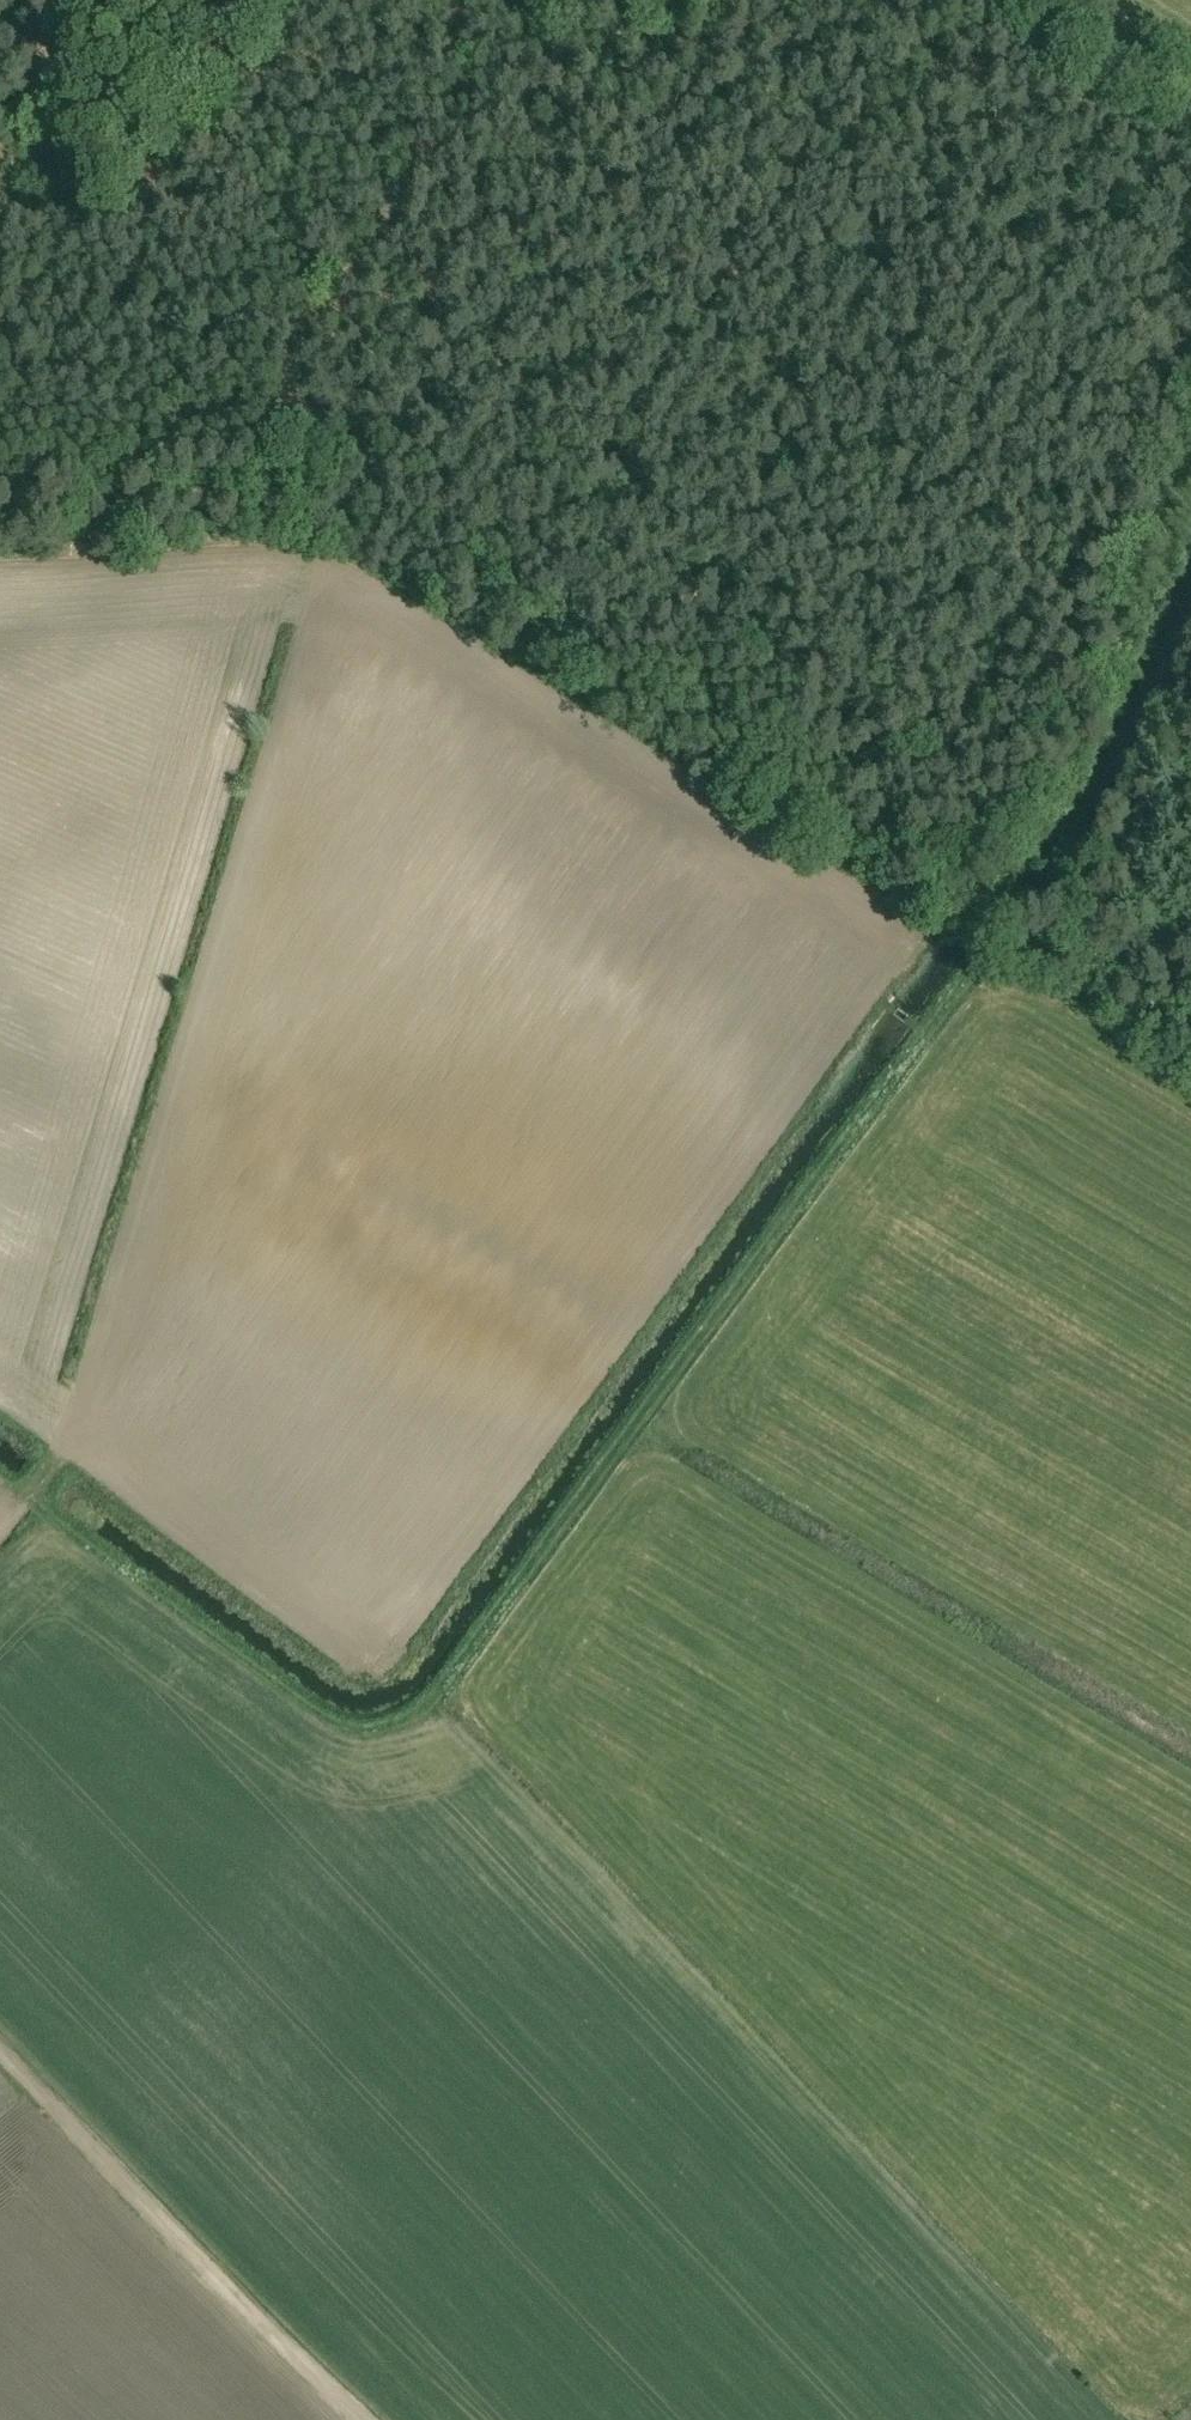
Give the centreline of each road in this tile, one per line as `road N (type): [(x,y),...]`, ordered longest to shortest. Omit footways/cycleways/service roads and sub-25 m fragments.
road 1 (track): [(352,2419),(0,2048)]
road 2 (tertiary): [(1190,87),(1050,0)]

